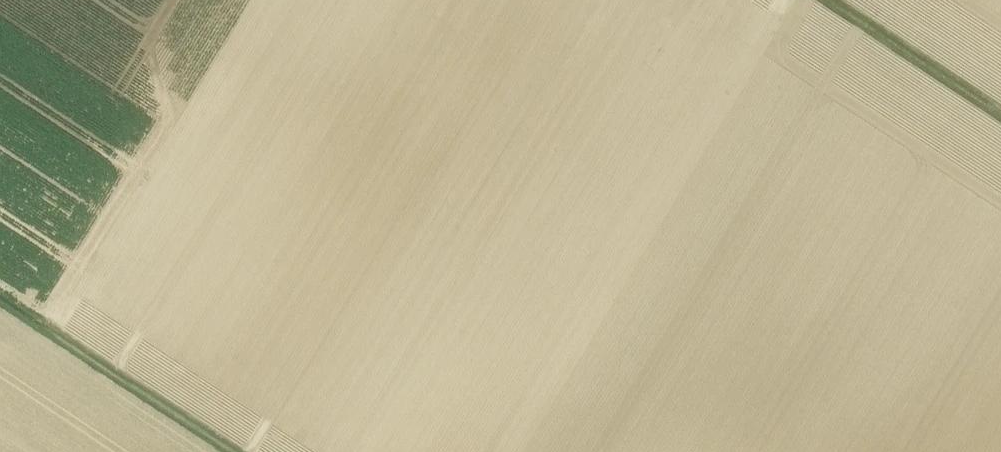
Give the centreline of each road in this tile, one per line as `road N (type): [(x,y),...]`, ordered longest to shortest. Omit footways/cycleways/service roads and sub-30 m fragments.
road 1 (track): [(0,298),(235,451)]
road 2 (track): [(833,0),(1000,112)]

